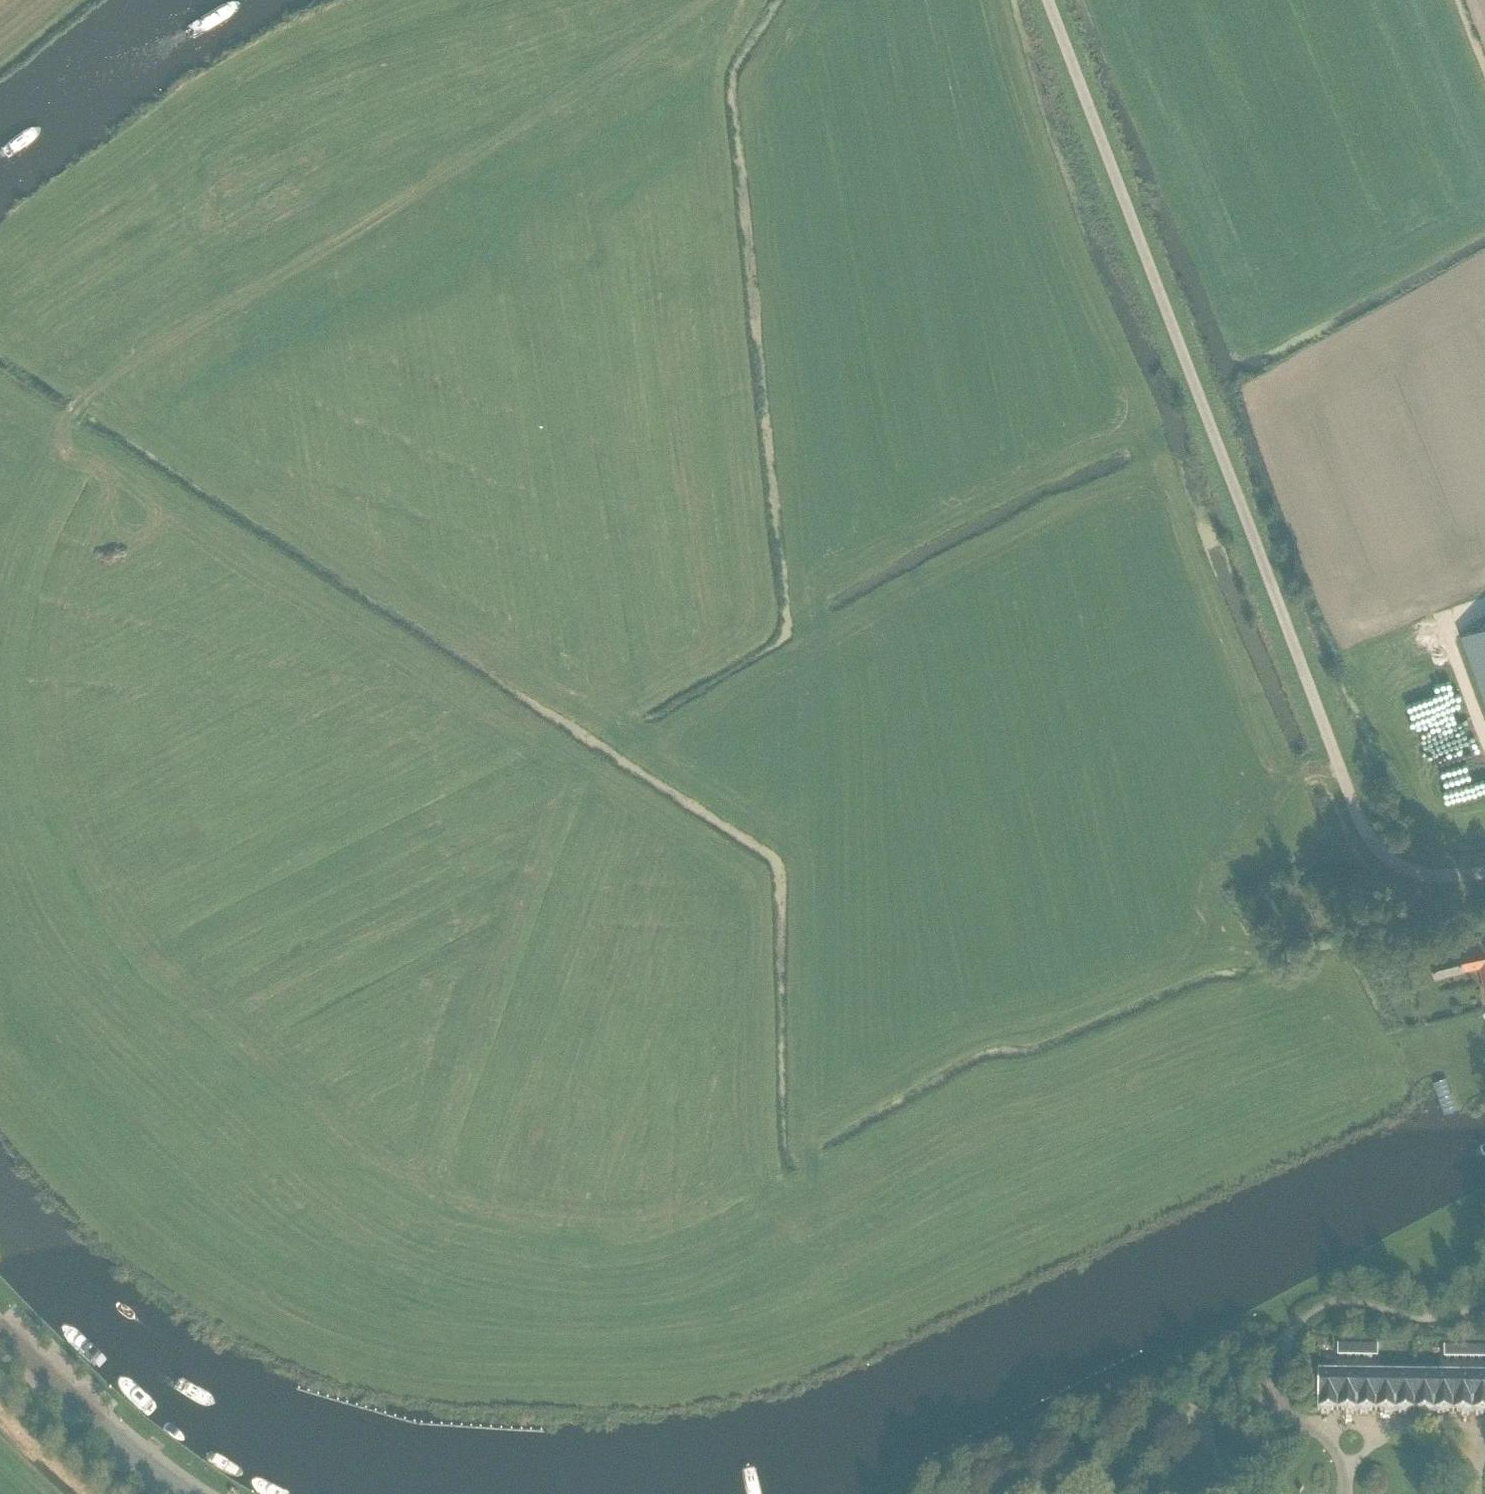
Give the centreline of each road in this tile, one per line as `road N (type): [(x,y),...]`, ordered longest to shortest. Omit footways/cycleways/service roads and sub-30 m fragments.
road 1 (unclassified): [(1049,0),(1356,813),(1378,848),(1411,872),(1484,871)]
road 2 (secondary): [(185,1493),(132,1456),(0,1326)]

